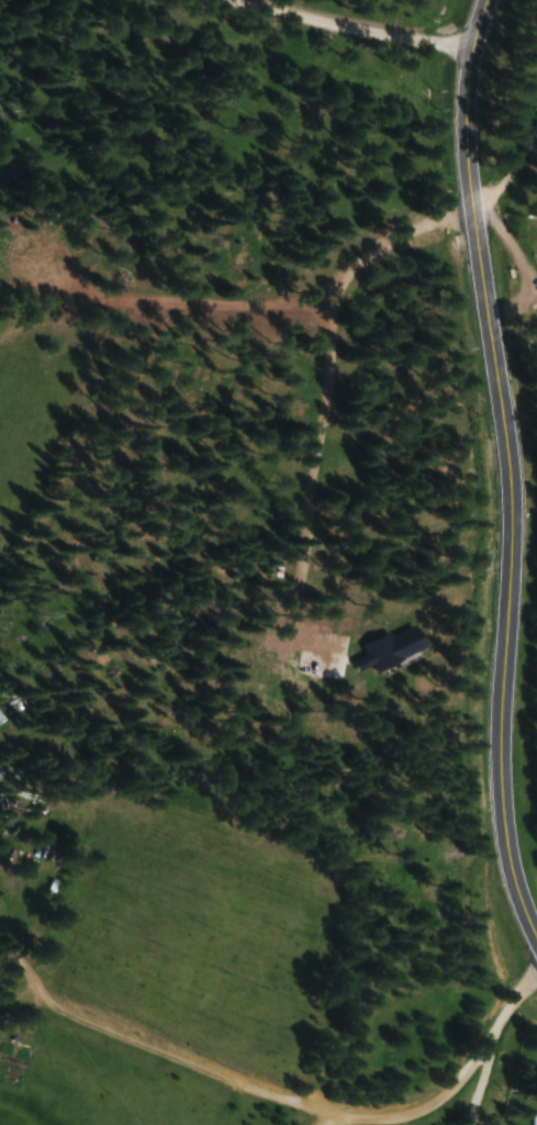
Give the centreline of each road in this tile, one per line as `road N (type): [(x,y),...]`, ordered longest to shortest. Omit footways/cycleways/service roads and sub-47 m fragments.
road 1 (tertiary): [(536,942),(514,889),(499,813),(503,527),(471,221)]
road 2 (residential): [(289,644),(336,291)]
road 3 (residential): [(536,977),(451,1093),(399,1118),(334,1124)]
road 4 (residential): [(469,47),(244,0)]
road 5 (tertiary): [(471,221),(460,138),(469,47),(487,0)]
road 6 (residential): [(336,291),(399,233),(444,215),(471,221)]

